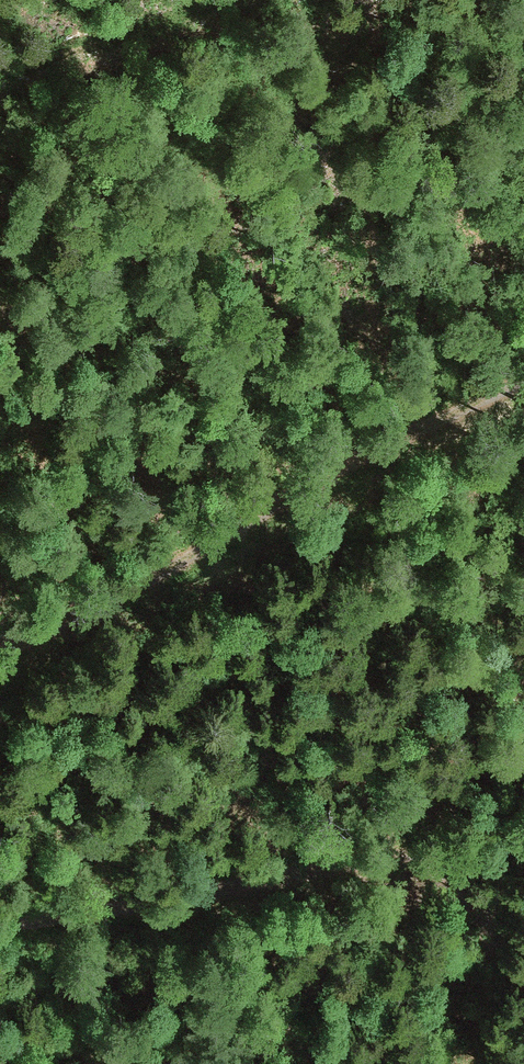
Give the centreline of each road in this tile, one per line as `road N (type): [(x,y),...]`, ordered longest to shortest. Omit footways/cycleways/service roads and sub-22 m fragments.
road 1 (track): [(0,655),(320,481),(523,381)]
road 2 (track): [(0,925),(523,838)]
road 3 (track): [(211,0),(0,71)]

